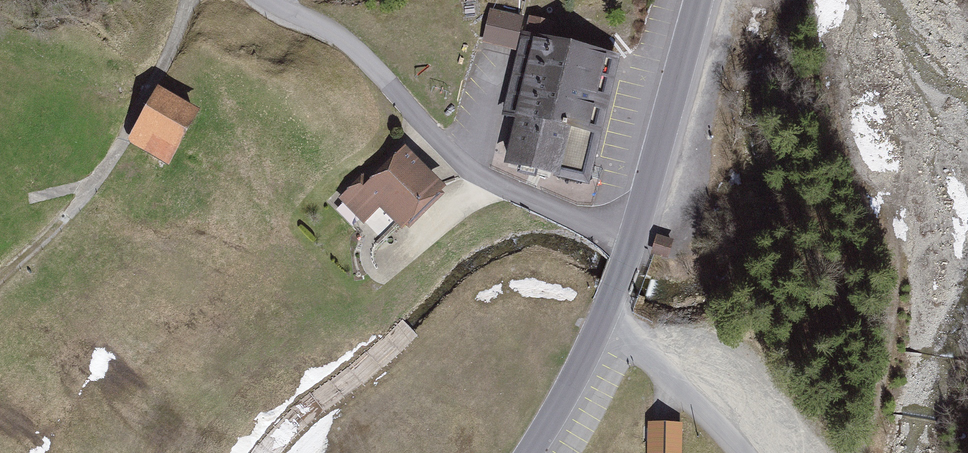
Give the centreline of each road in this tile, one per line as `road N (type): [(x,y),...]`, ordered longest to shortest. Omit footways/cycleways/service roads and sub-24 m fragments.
road 1 (unclassified): [(629,237),(460,164),(356,51),(262,0)]
road 2 (track): [(190,0),(86,197),(0,277)]
road 3 (track): [(863,452),(881,414),(898,311),(880,159)]
road 4 (secondary): [(693,0),(629,237)]
road 5 (secondary): [(629,237),(579,364),(524,452)]

